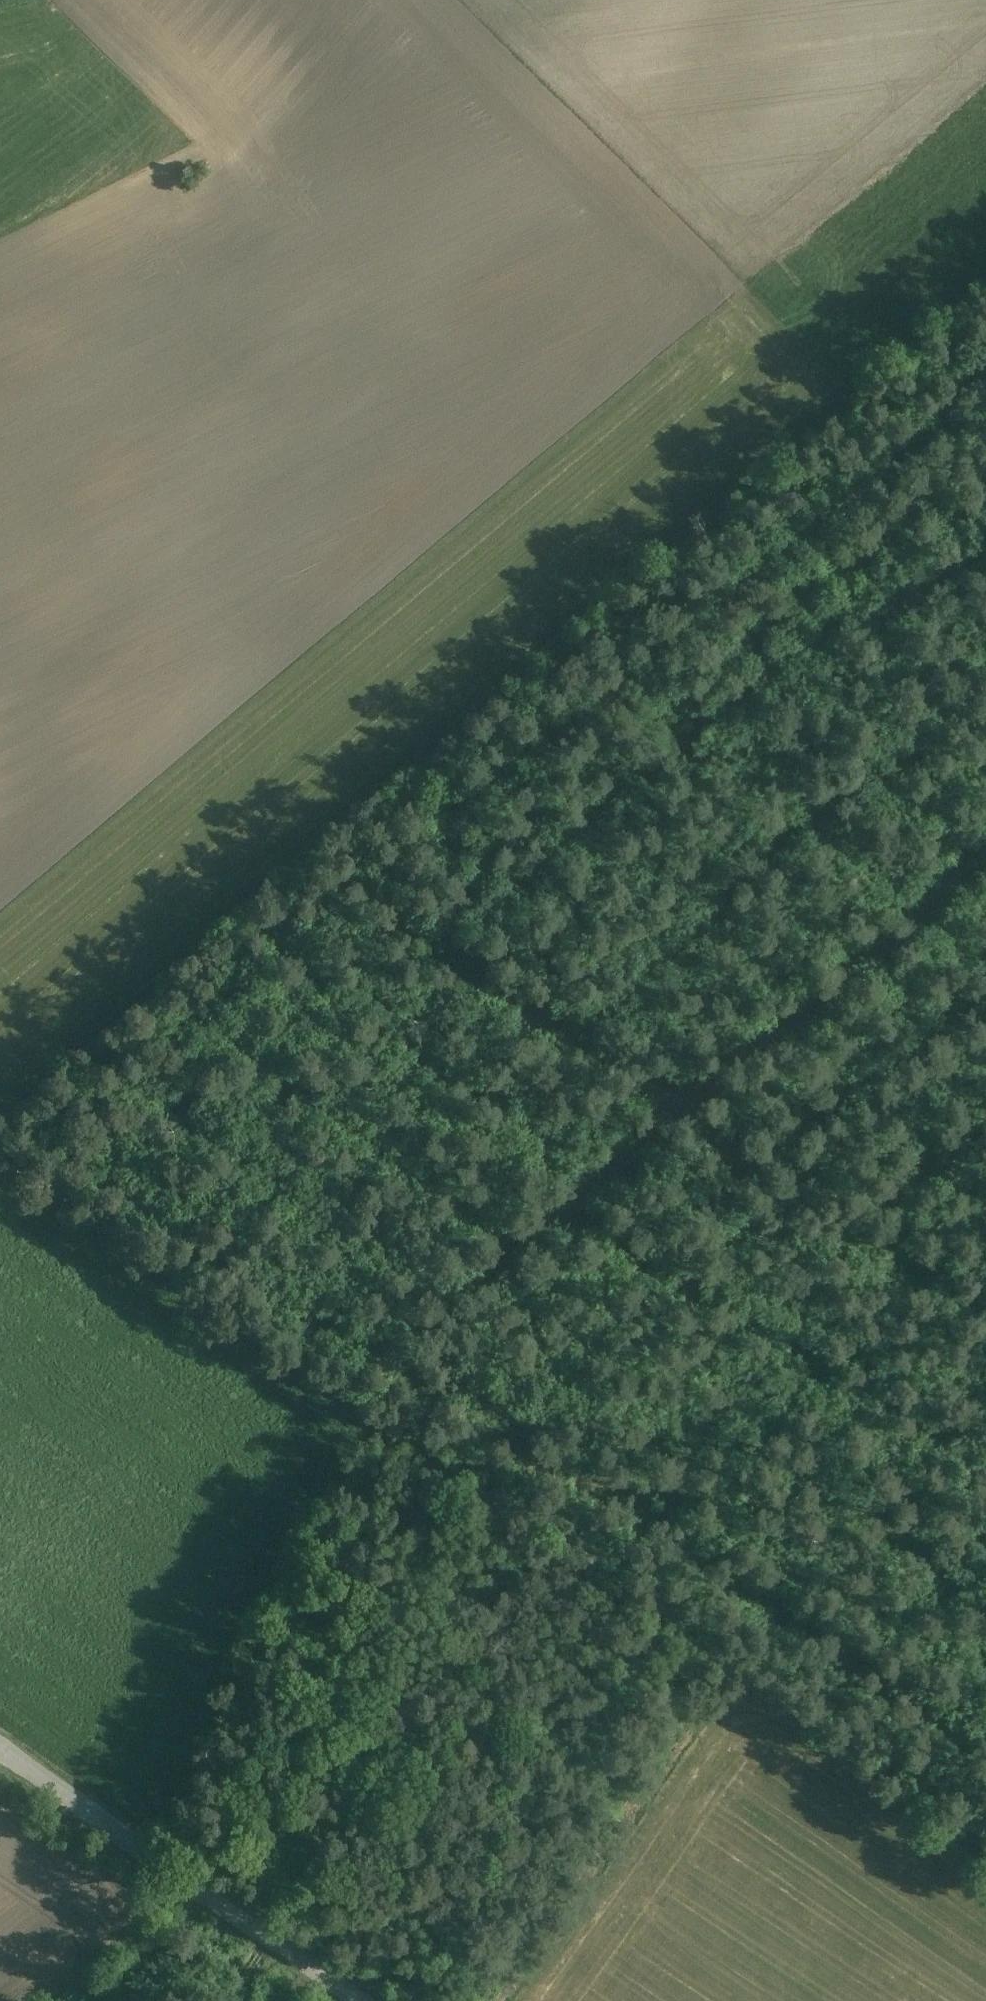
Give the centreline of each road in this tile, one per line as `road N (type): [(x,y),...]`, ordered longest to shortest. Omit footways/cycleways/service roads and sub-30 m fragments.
road 1 (unclassified): [(0,1747),(369,2000)]

